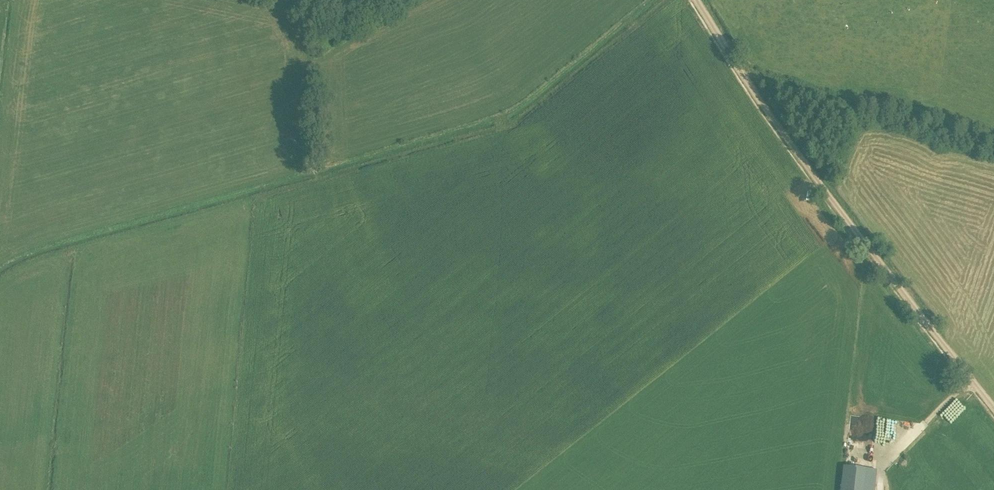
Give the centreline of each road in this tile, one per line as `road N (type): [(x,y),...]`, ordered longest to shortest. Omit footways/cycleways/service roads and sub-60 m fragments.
road 1 (track): [(993,408),(777,128),(698,0)]

